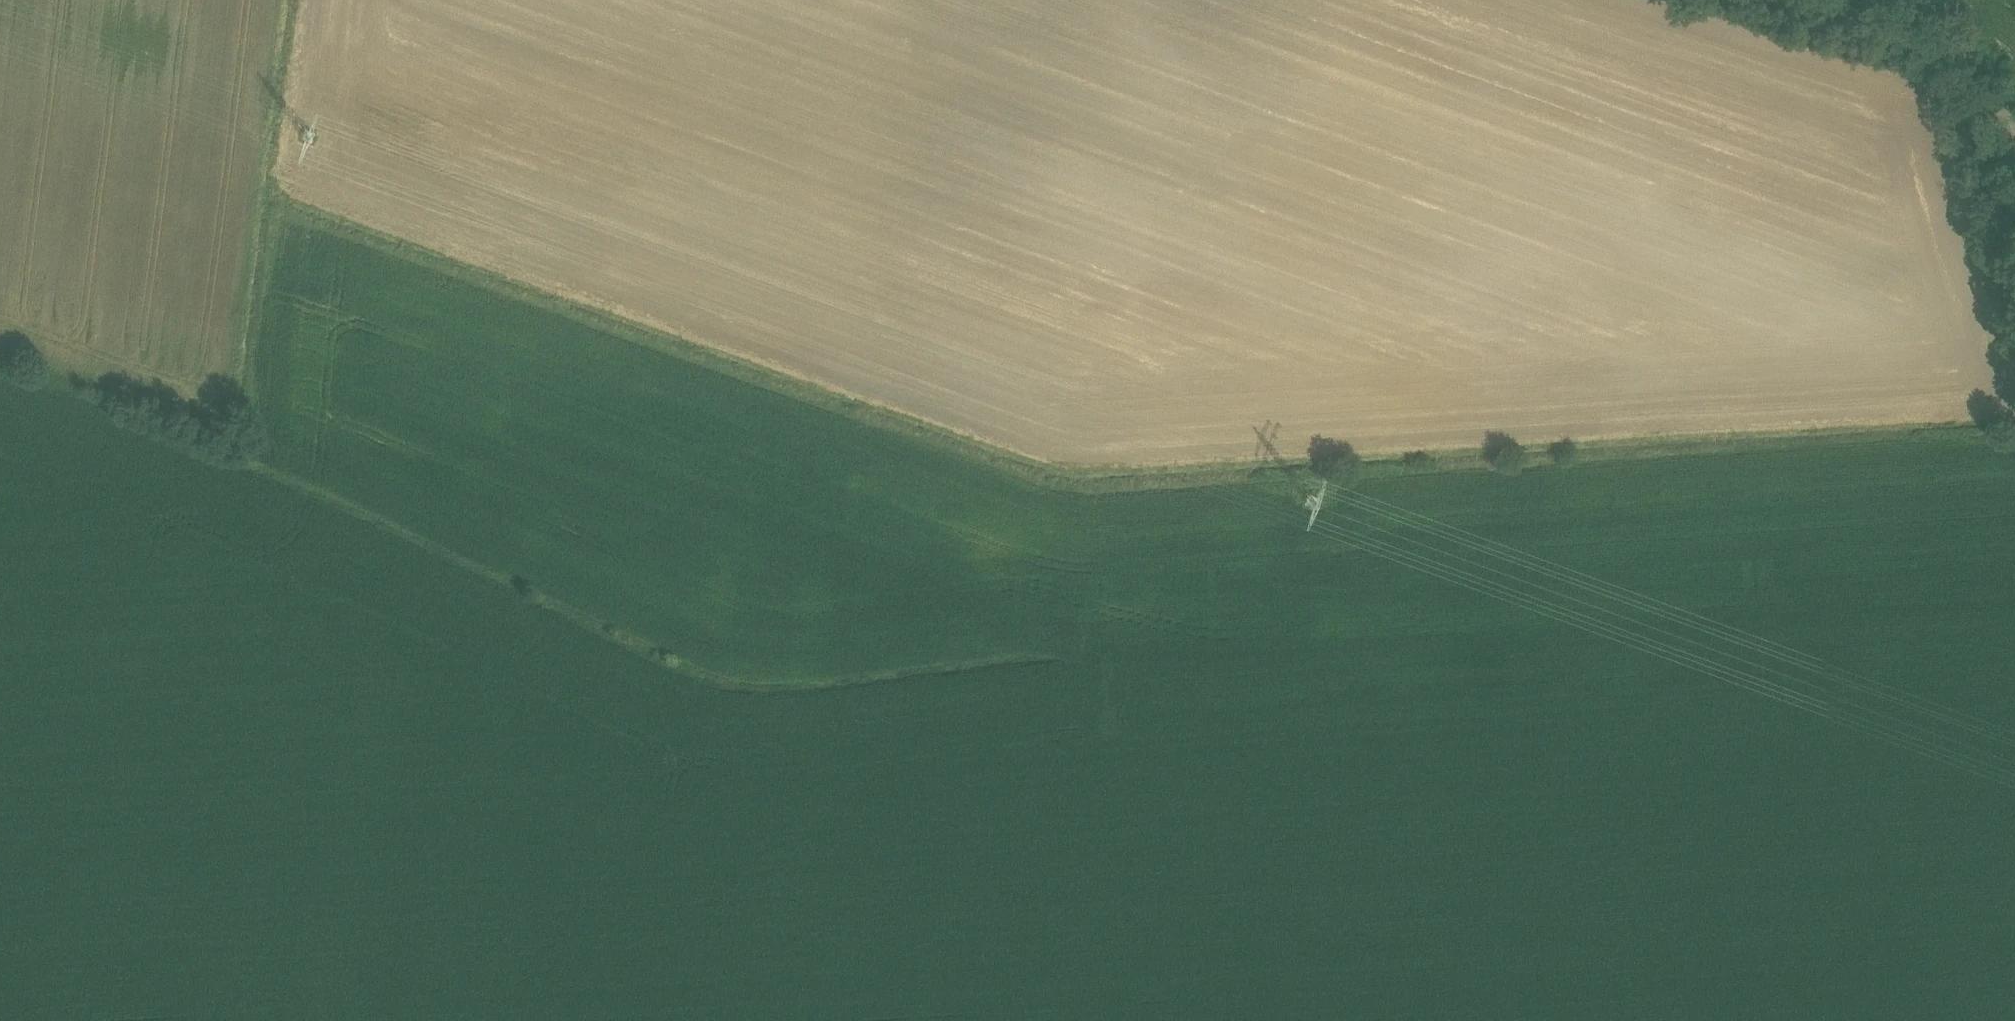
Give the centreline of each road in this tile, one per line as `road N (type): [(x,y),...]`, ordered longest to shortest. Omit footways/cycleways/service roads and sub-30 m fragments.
road 1 (unclassified): [(2014,121),(1998,90),(1786,0)]

